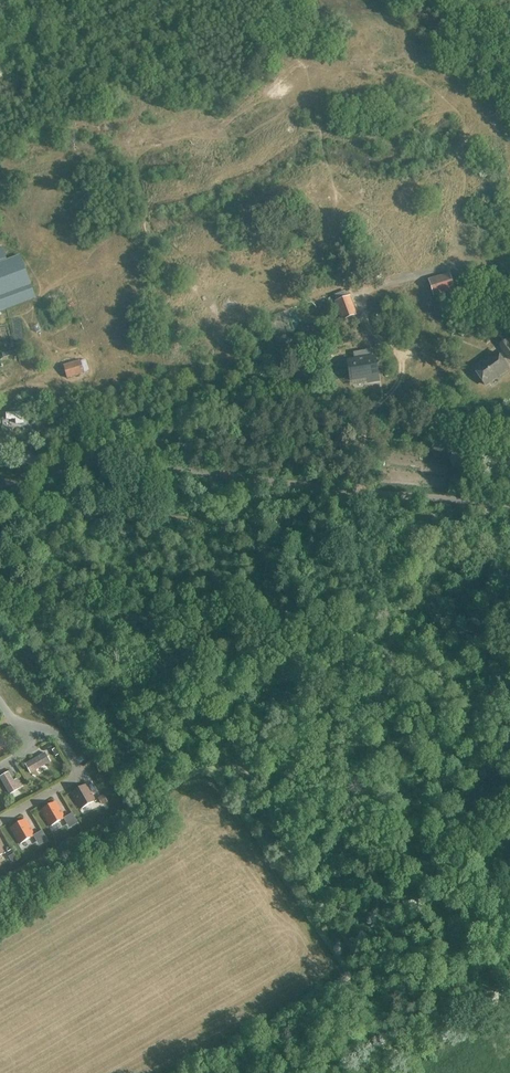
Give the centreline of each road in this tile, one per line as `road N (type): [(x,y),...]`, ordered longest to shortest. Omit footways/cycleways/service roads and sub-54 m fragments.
road 1 (track): [(0,591),(37,643),(147,734),(165,746),(206,743),(238,765),(302,850),(344,928),(373,960),(388,974),(446,980),(467,1007)]
road 2 (track): [(509,550),(142,519),(50,551),(0,586)]
road 3 (track): [(335,907),(352,906),(509,812)]
road 4 (track): [(509,979),(377,1072)]
road 5 (track): [(343,984),(325,997),(296,1052),(233,1072)]

